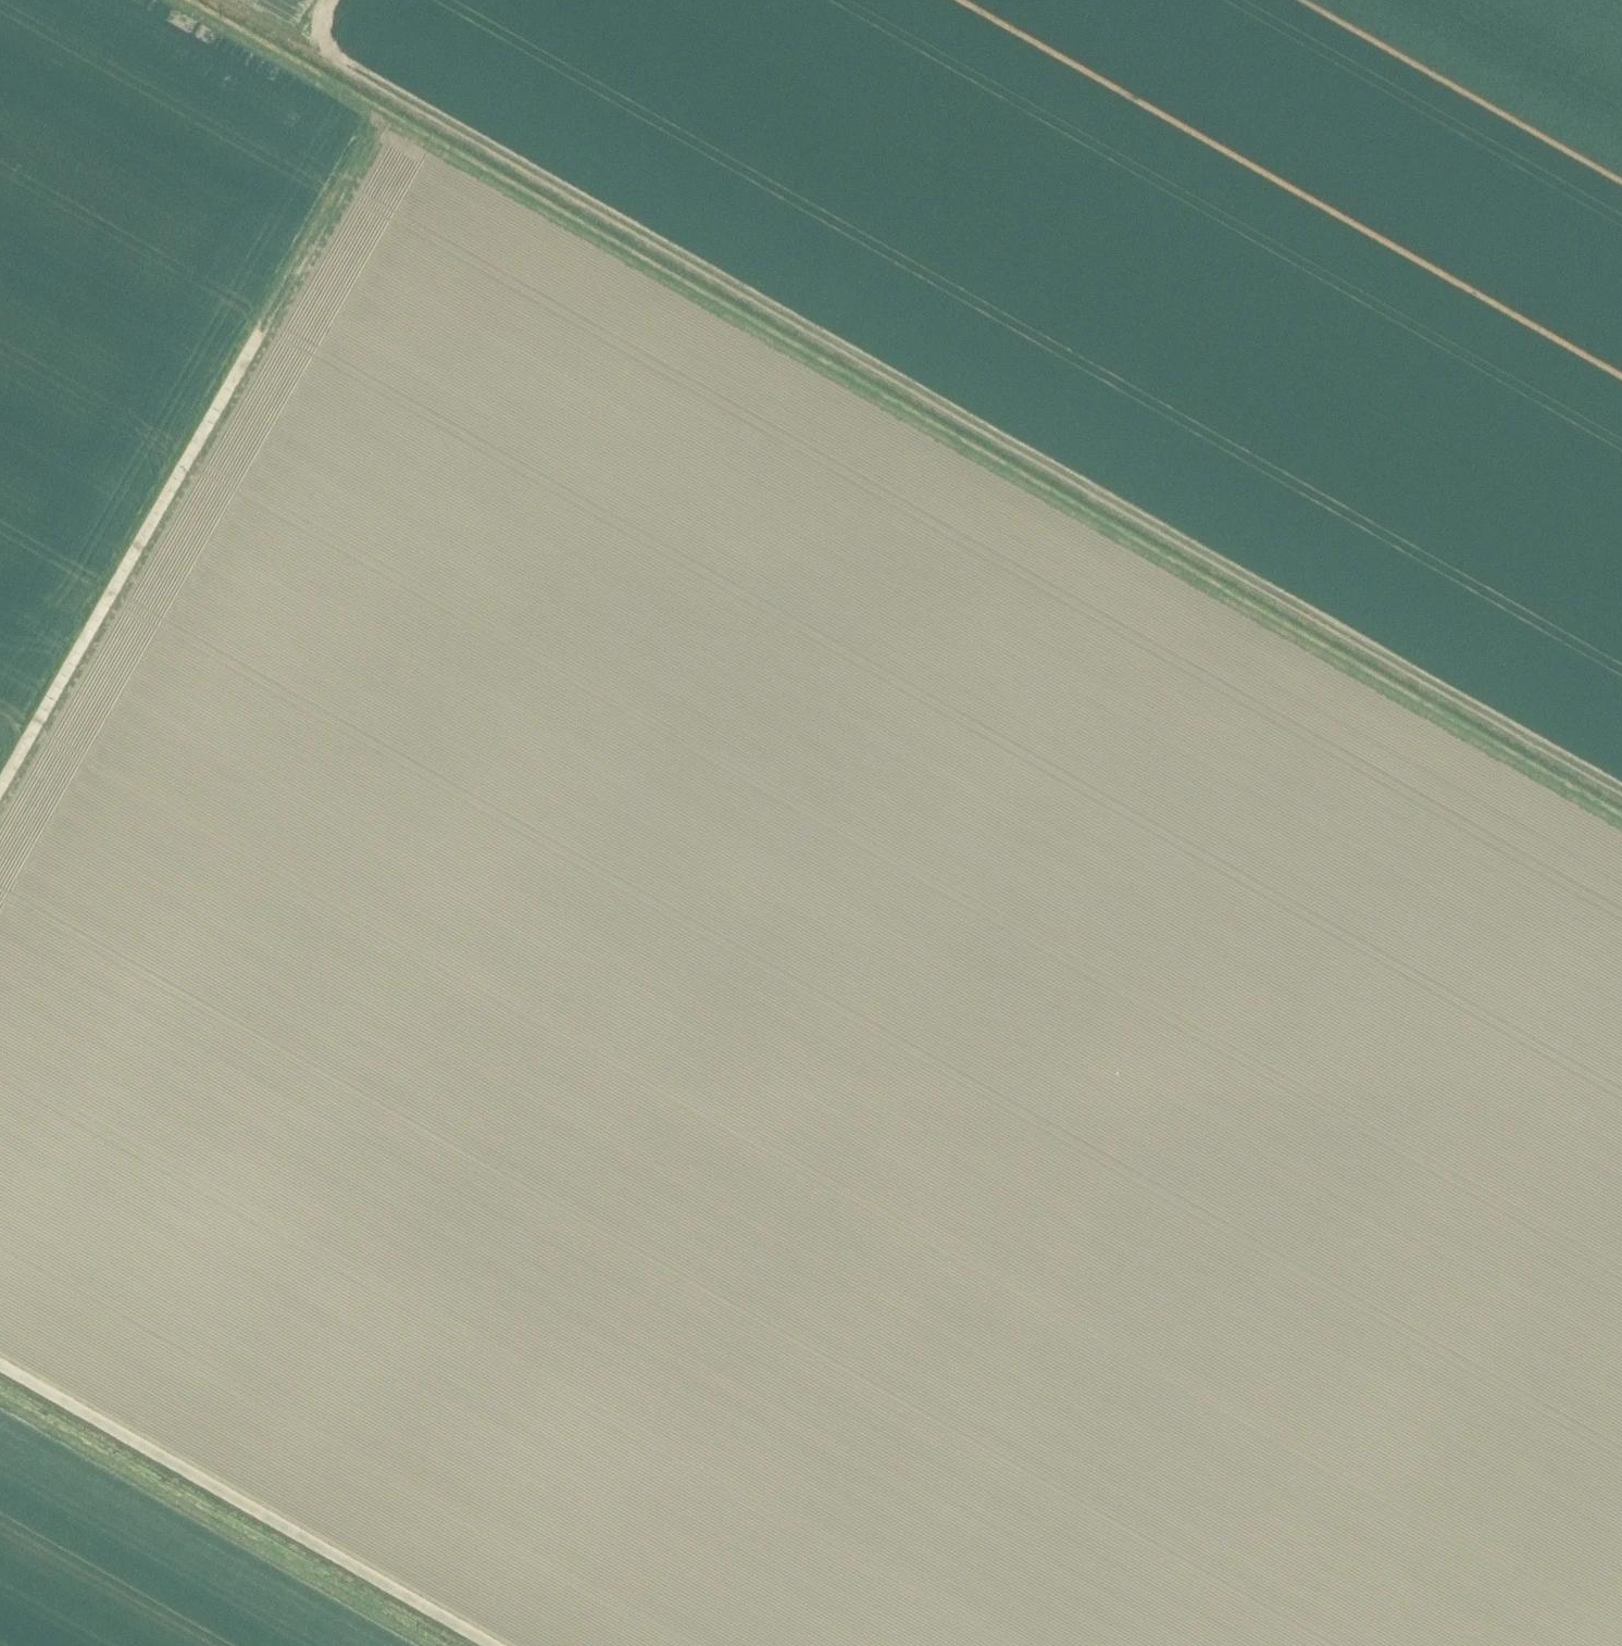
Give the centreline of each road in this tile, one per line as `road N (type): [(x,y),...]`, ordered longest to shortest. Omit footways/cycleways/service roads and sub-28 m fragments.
road 1 (track): [(0,1369),(491,1645)]

